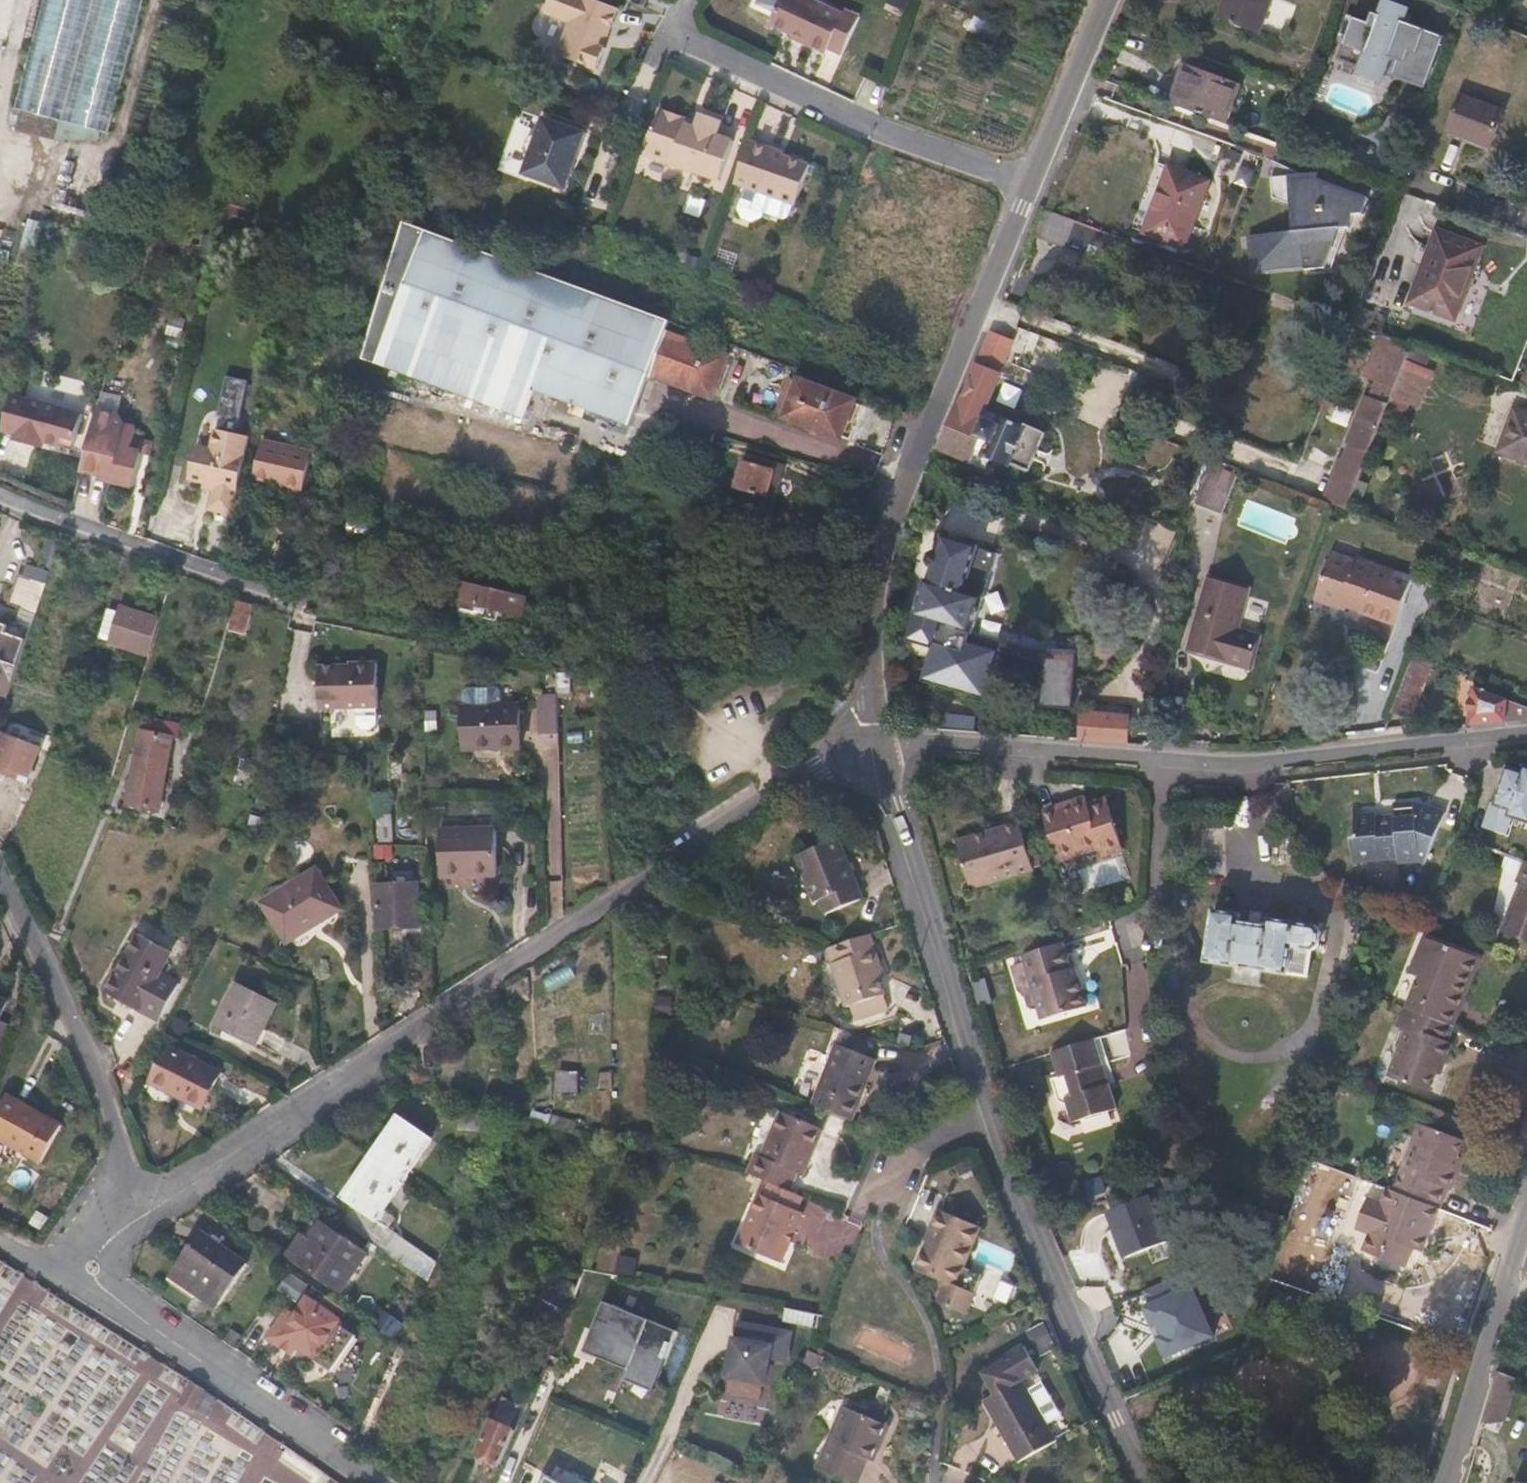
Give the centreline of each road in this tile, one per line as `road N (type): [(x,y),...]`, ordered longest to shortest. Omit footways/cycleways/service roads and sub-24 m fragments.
road 1 (residential): [(109,1216),(153,1198),(879,736)]
road 2 (residential): [(1526,735),(1239,763),(879,736)]
road 3 (secondary): [(1029,184),(903,489),(872,620),(879,736)]
road 4 (secondary): [(879,736),(940,976),(987,1118)]
road 5 (secondary): [(987,1118),(1140,1482)]
road 6 (residential): [(1029,184),(881,131),(675,35)]
road 7 (residential): [(70,1272),(376,1482)]
road 8 (residential): [(0,881),(102,1078),(120,1165),(109,1216)]
road 9 (residential): [(0,495),(291,611)]
road 10 (residential): [(1526,1205),(1439,1482)]
road 11 (secondary): [(1111,0),(1029,184)]
road 12 (residential): [(987,1118),(905,1159),(878,1224)]

